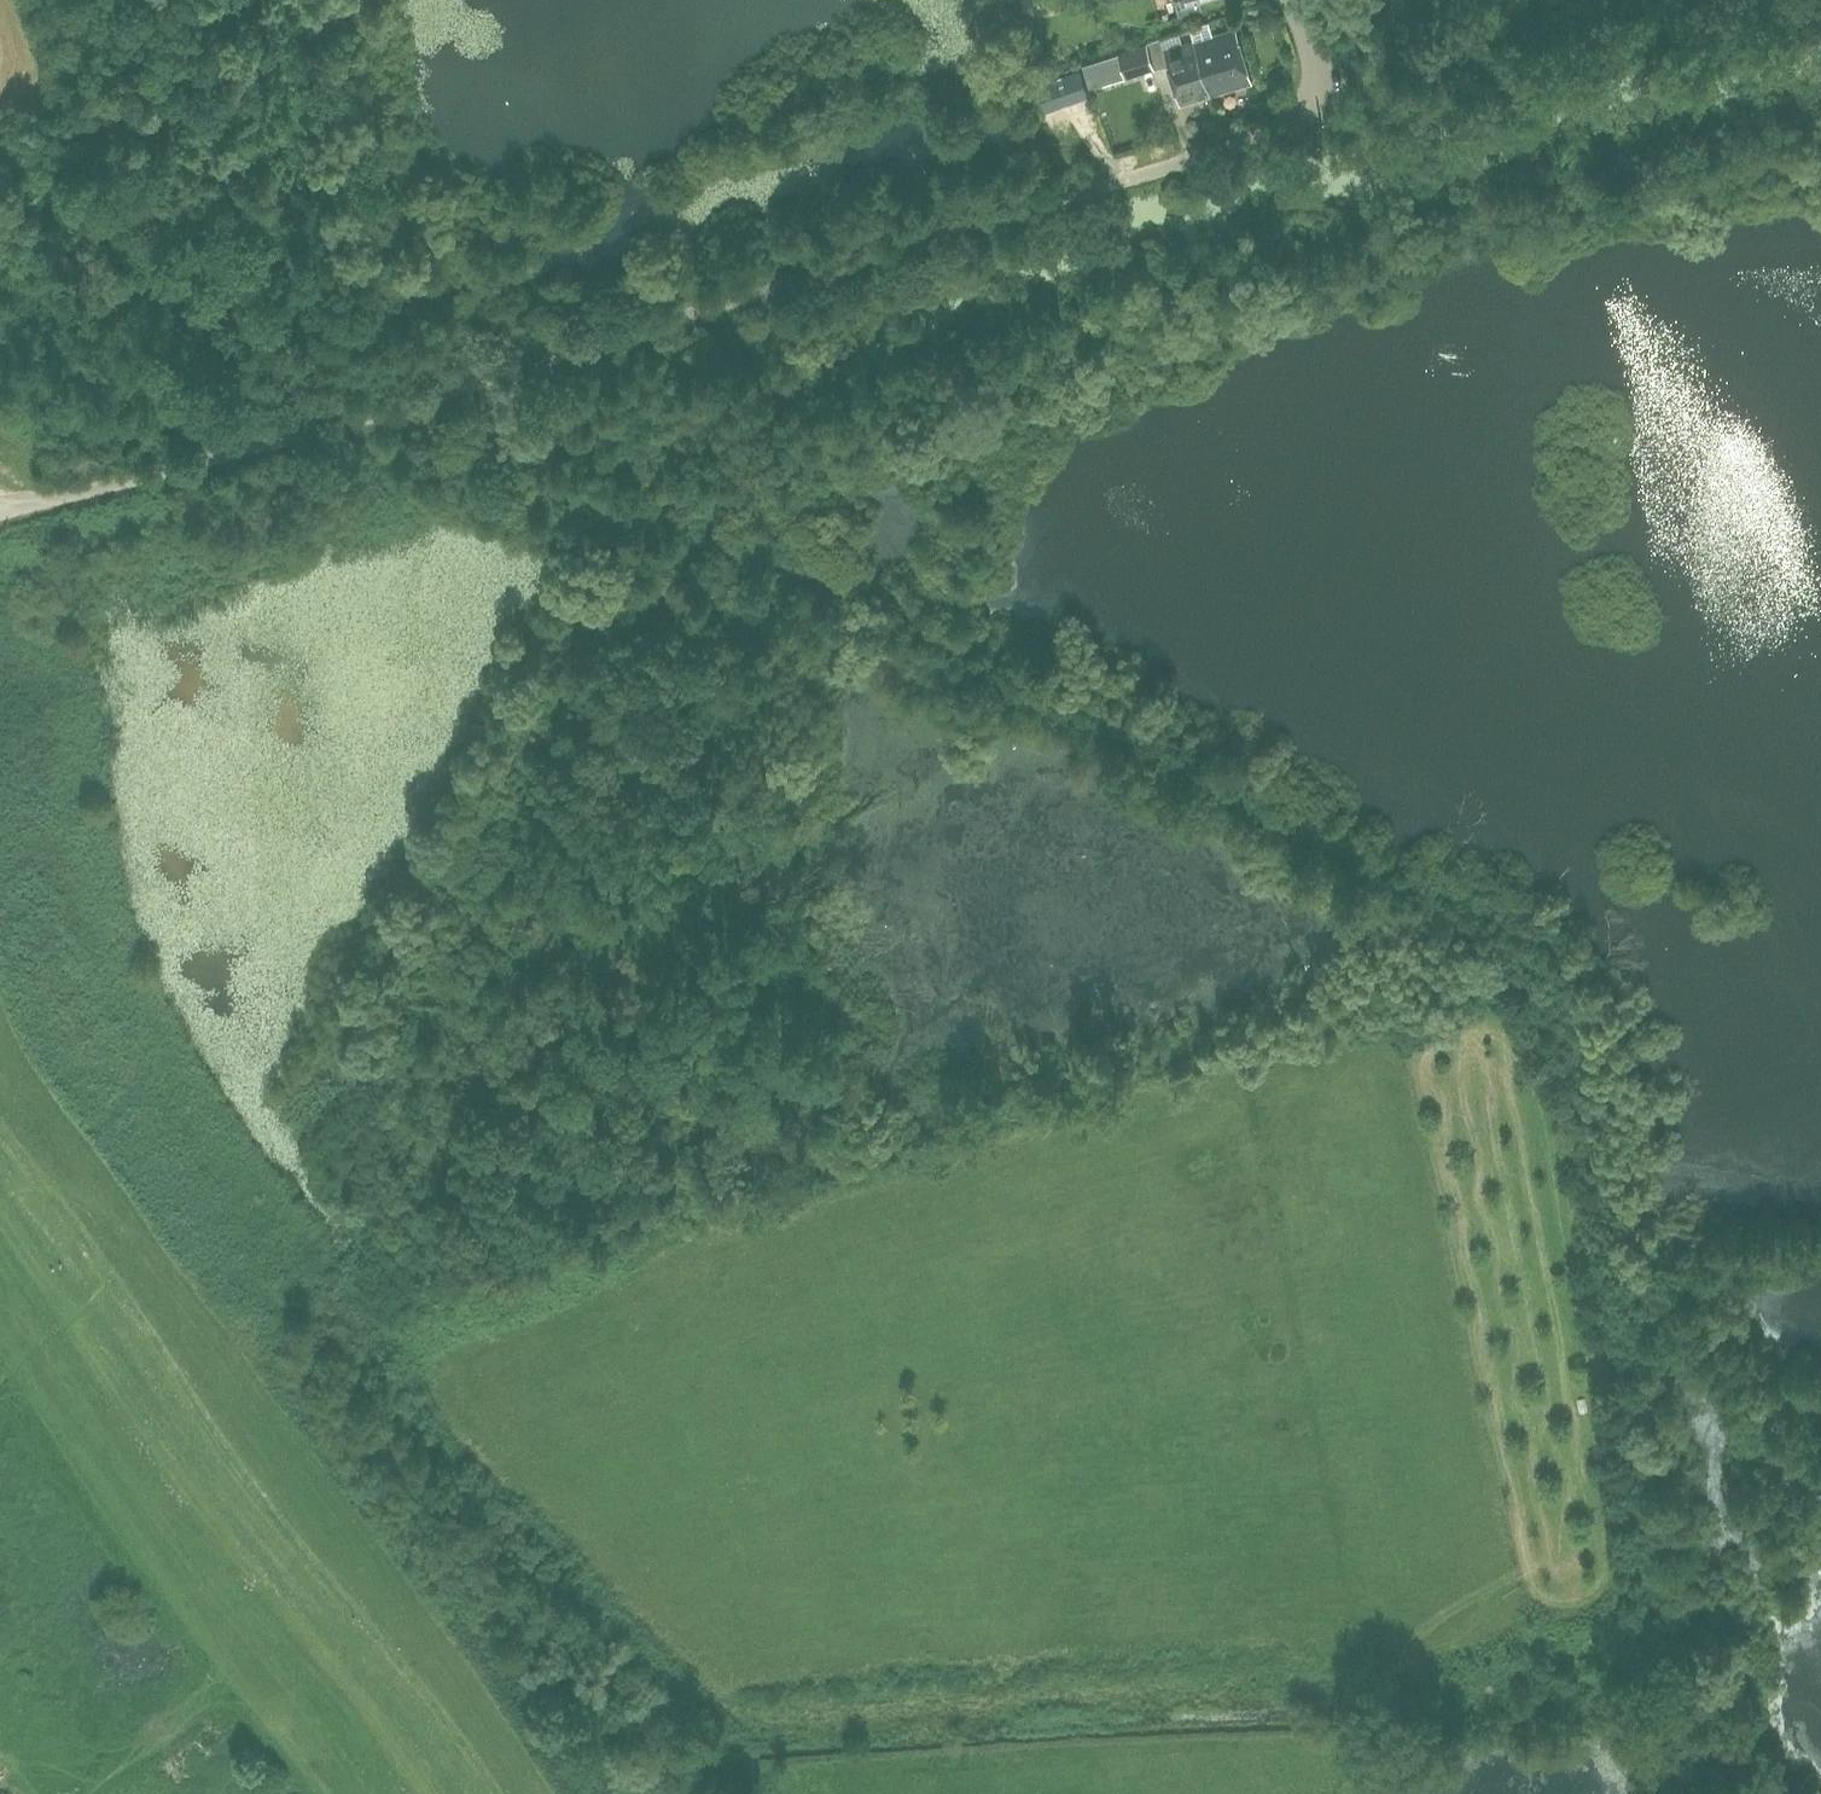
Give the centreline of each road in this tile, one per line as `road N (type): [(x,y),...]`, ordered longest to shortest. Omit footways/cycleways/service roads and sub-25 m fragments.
road 1 (unclassified): [(0,510),(410,405),(1265,134),(1316,97),(1315,55),(1292,0)]
road 2 (track): [(0,1126),(306,1561),(496,1793)]

